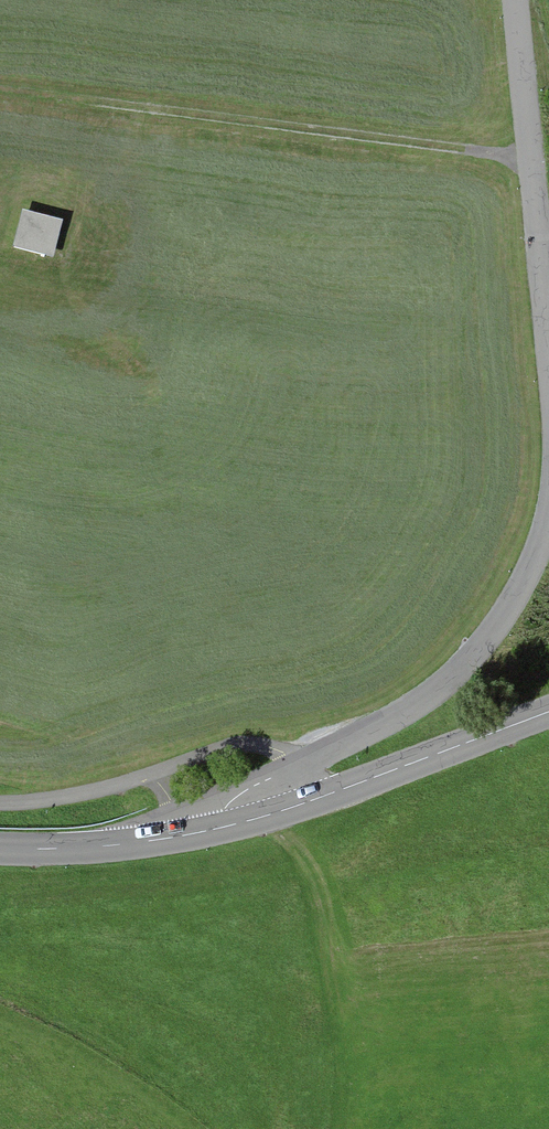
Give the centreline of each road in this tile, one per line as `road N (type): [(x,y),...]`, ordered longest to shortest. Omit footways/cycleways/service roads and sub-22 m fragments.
road 1 (track): [(0,93),(183,122),(528,150)]
road 2 (unclassified): [(228,826),(224,810),(235,797),(409,709),(479,654),(514,607),(548,502)]
road 3 (unclassified): [(548,374),(515,0)]
road 4 (tertiary): [(228,826),(548,712)]
road 5 (tertiary): [(0,851),(118,845),(228,826)]

